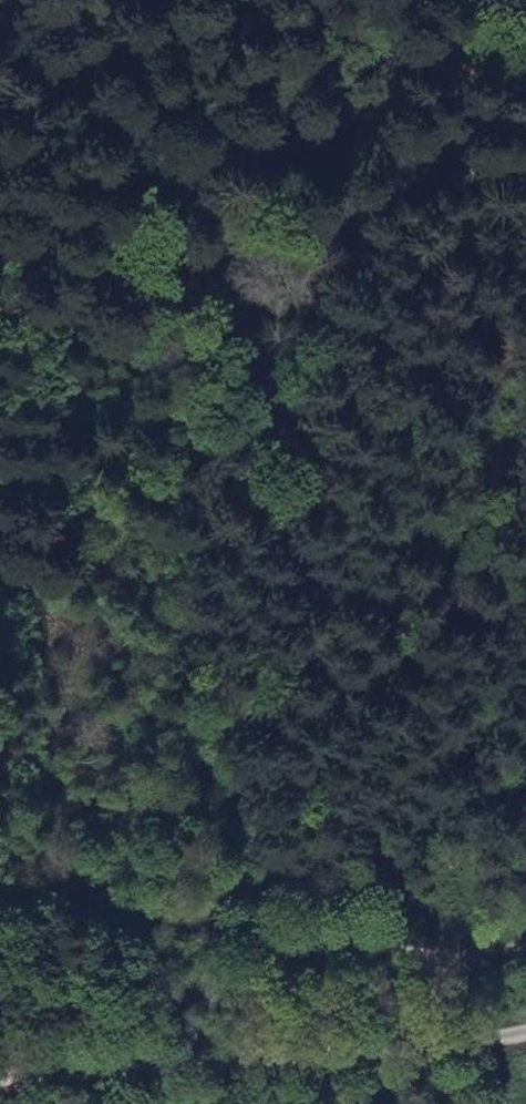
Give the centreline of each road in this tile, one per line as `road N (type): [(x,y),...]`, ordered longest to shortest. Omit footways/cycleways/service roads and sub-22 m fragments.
road 1 (track): [(0,873),(406,949),(525,935)]
road 2 (unclassified): [(0,1073),(59,1060),(499,1037),(525,1029)]

